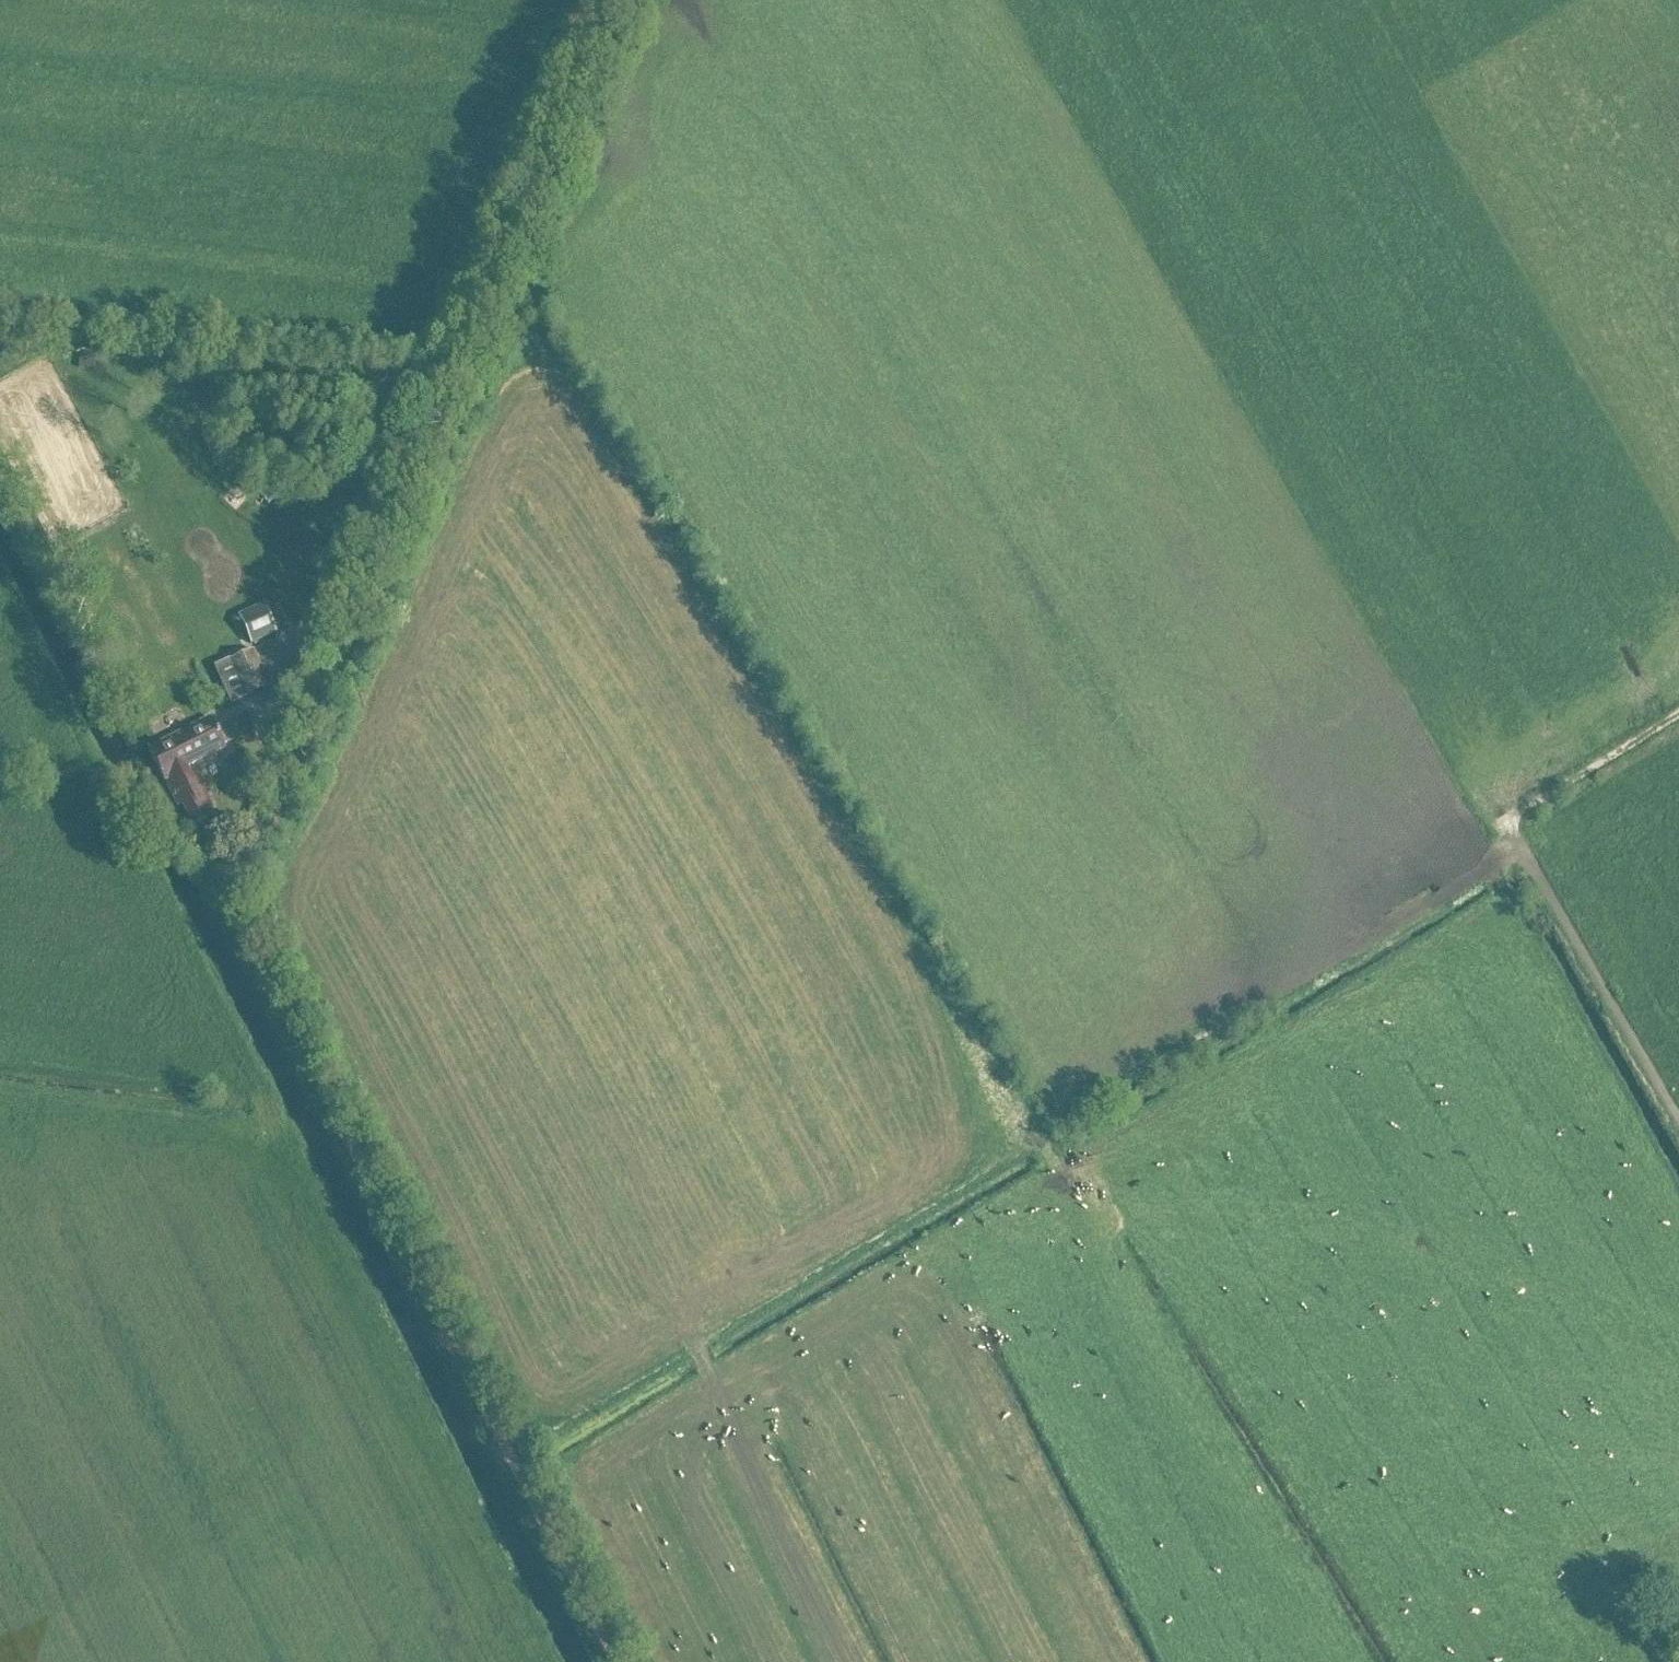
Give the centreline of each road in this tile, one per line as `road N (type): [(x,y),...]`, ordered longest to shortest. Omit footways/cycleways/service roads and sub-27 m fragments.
road 1 (track): [(305,734),(238,899),(616,1661)]

